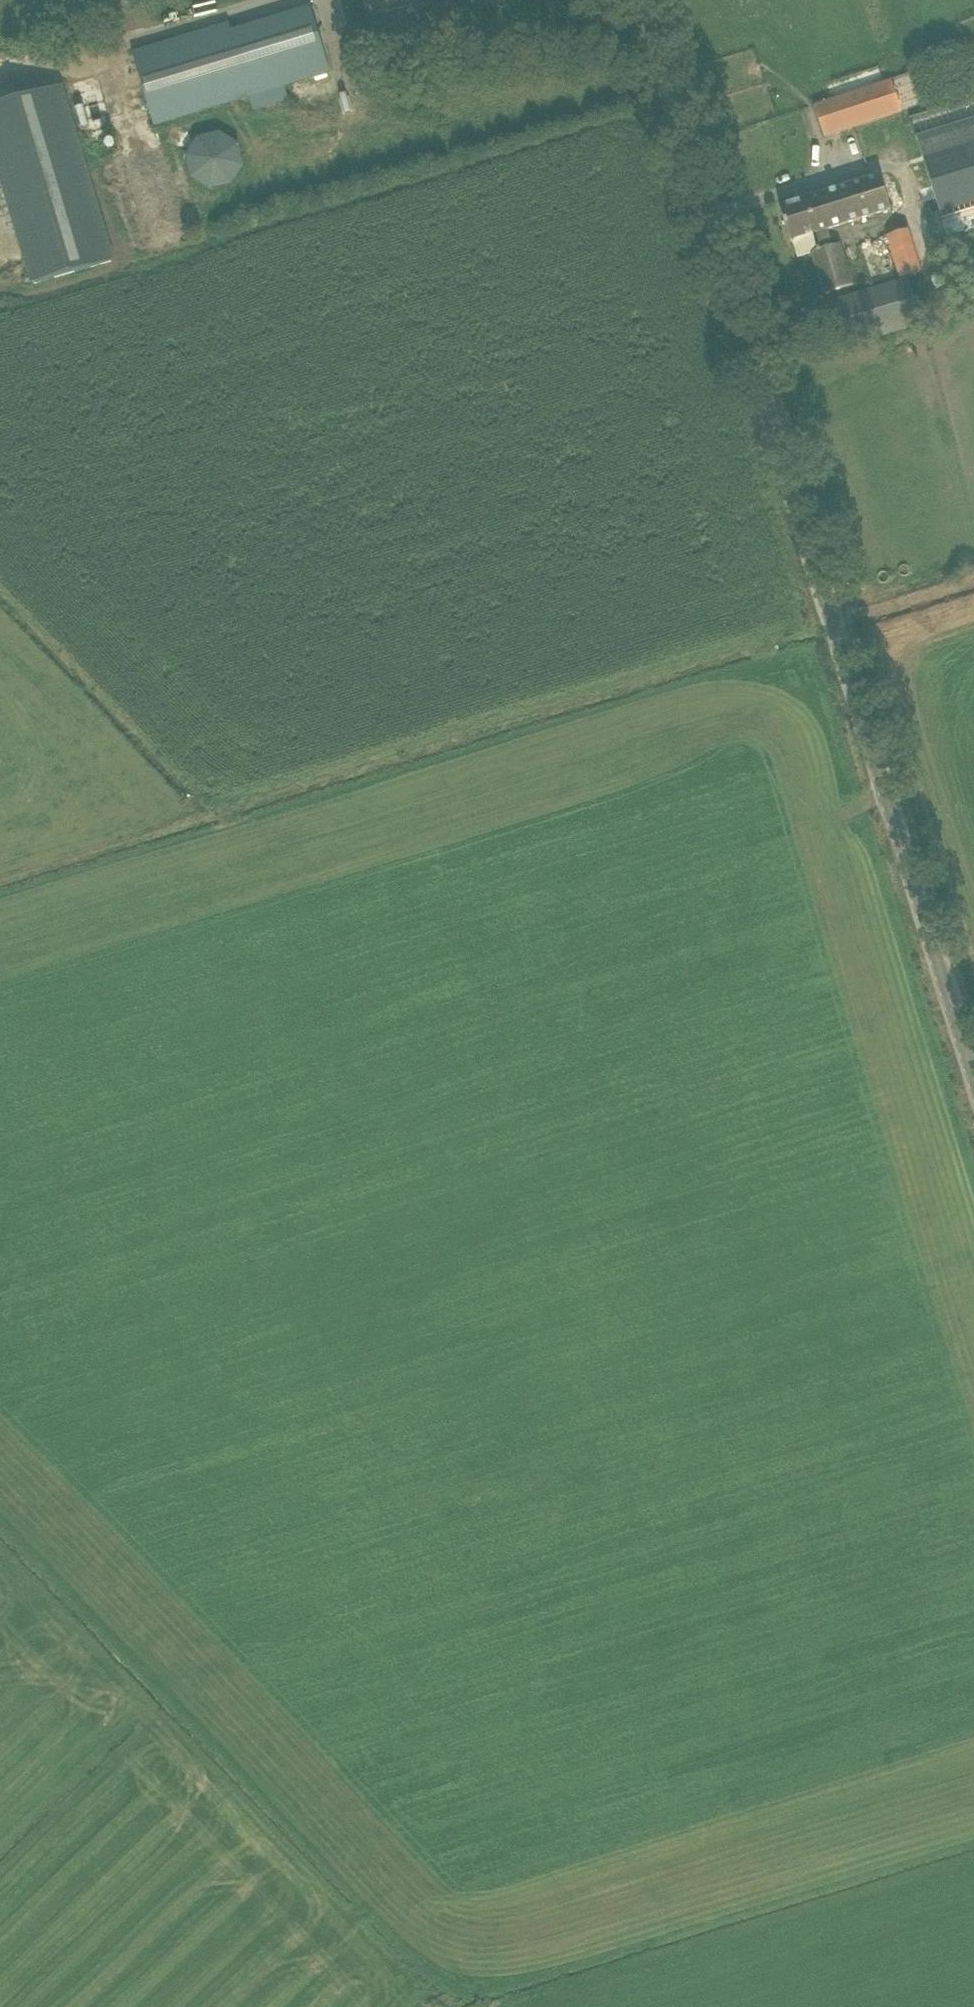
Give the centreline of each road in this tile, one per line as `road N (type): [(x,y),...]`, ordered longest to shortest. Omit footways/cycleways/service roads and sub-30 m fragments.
road 1 (unclassified): [(973,1085),(640,0)]

